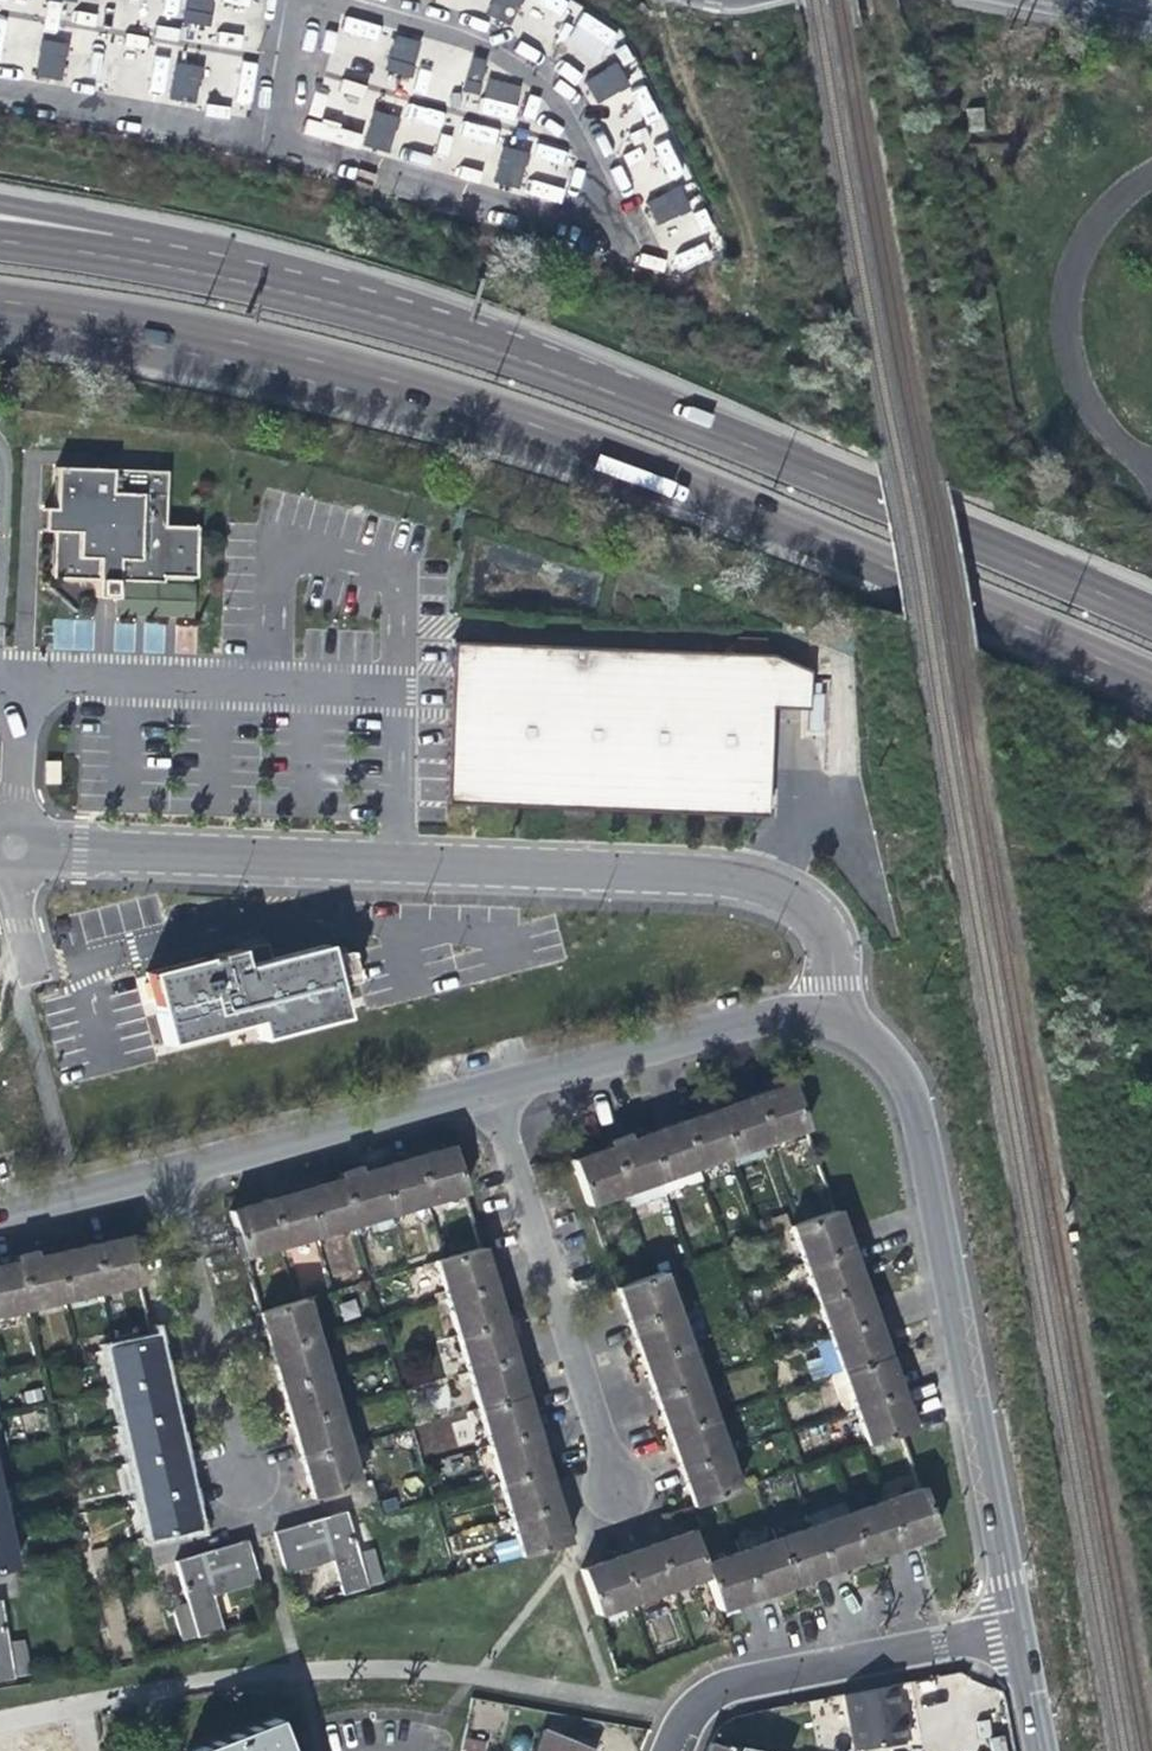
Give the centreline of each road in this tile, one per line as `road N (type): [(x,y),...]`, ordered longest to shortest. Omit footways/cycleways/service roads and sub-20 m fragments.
road 1 (residential): [(0,848),(758,883),(801,901),(829,932),(841,1022)]
road 2 (trunk): [(0,296),(251,342),(636,465)]
road 3 (trunk): [(1151,617),(1036,562),(547,365)]
road 4 (residential): [(841,1022),(885,1051),(914,1102),(1017,1633)]
road 5 (trunk): [(0,334),(174,361),(385,416),(636,465)]
road 6 (trunk): [(547,365),(461,307),(322,261),(0,197)]
road 7 (trunk): [(547,365),(247,279),(0,237)]
road 8 (trunk): [(636,465),(1151,685)]
road 9 (residential): [(498,1091),(622,1496)]
road 10 (residential): [(671,1750),(698,1705),(735,1684),(1017,1633)]
road 11 (residential): [(498,1091),(757,1020),(808,1015),(841,1022)]
road 12 (residential): [(171,1176),(498,1091)]
road 13 (residential): [(171,1176),(246,1494)]
road 14 (residential): [(0,1219),(171,1176)]
road 15 (residential): [(1017,1633),(1041,1750)]

